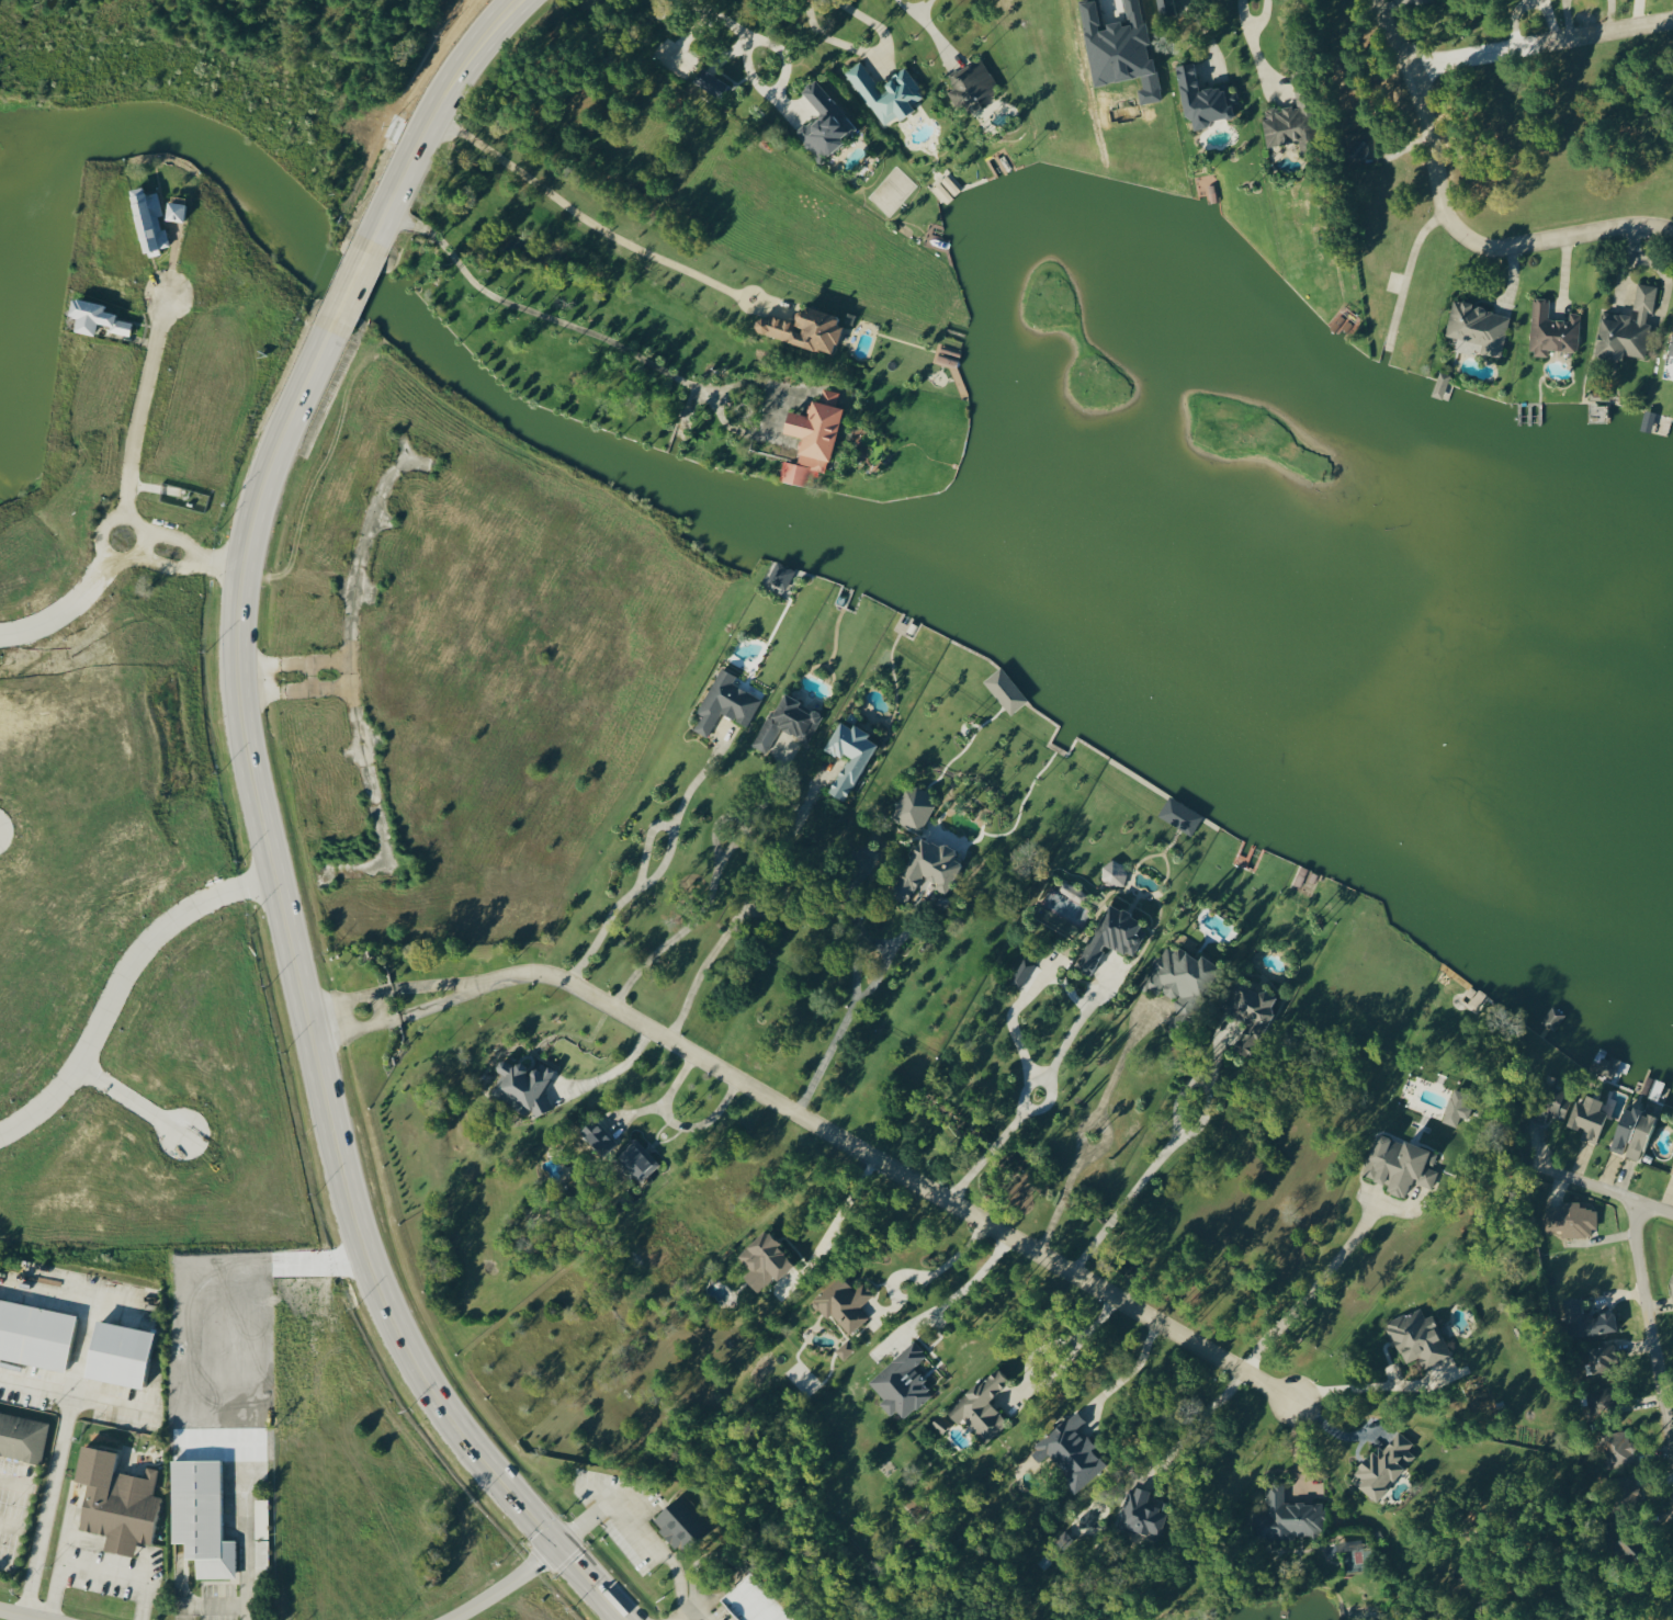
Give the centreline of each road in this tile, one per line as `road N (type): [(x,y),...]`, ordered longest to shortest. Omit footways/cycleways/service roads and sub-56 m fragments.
road 1 (tertiary): [(519,0),(474,49),(427,124),(321,333),(249,517),(233,665),(306,1028),(358,1243),(389,1324),(433,1403),(620,1619)]
road 2 (residential): [(306,1028),(547,973),(1285,1398)]
road 3 (residential): [(1390,0),(1404,26),(1409,67),(1435,105),(1452,195),(1470,224),(1508,236),(1629,214),(1672,218)]
road 4 (residential): [(163,303),(116,542),(101,575)]
road 5 (residential): [(1409,67),(1672,22)]
road 6 (residential): [(1636,1203),(1635,1259),(1672,1460)]
road 7 (residential): [(1672,1217),(1536,1165)]
road 8 (residential): [(554,1548),(448,1619)]
road 9 (residential): [(116,542),(239,575)]

